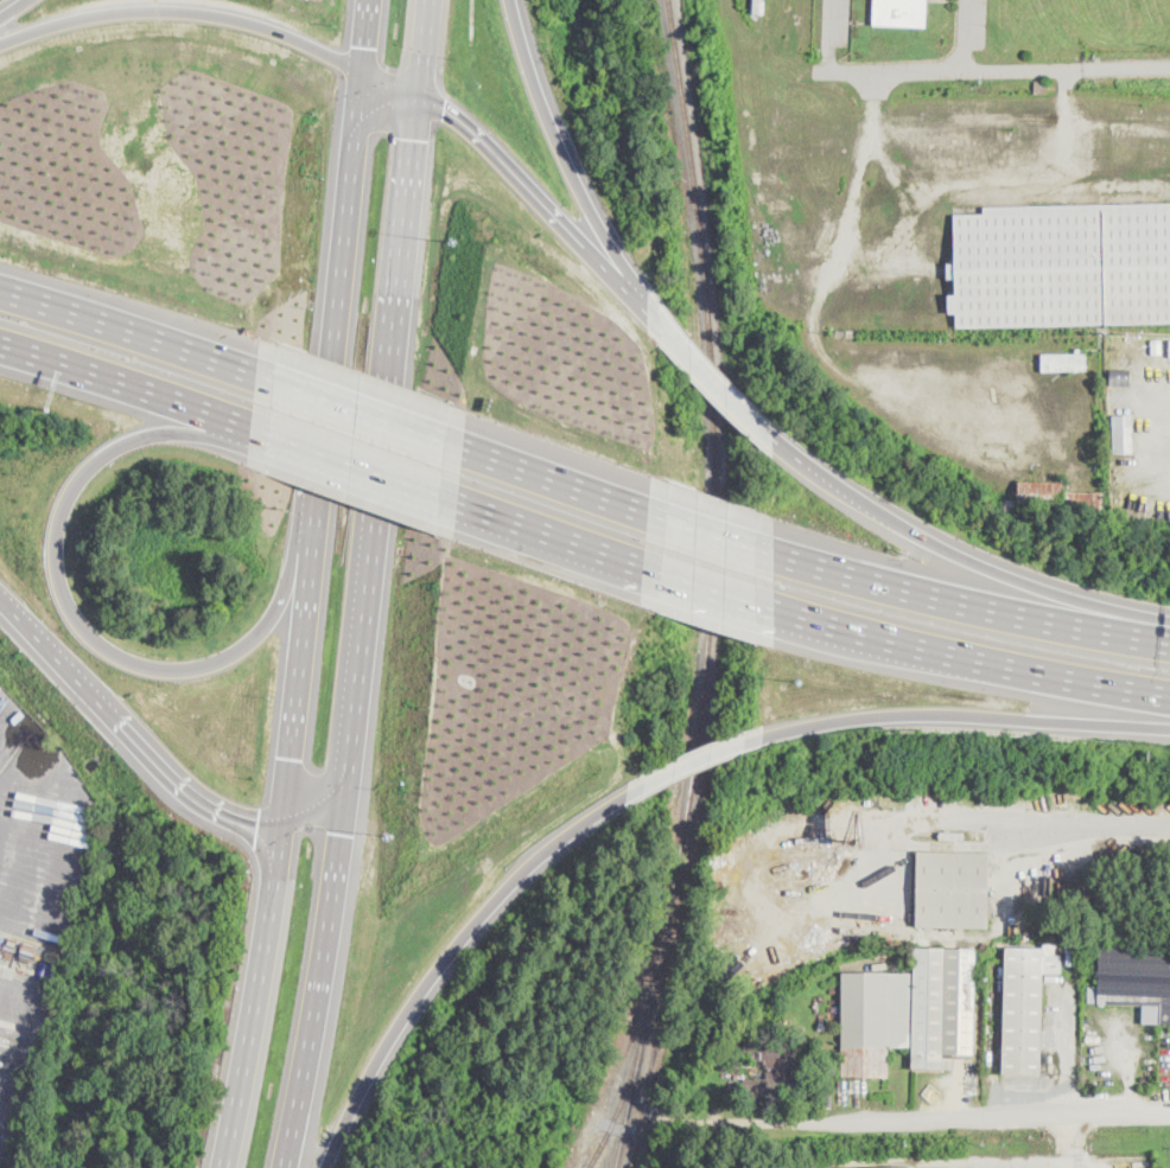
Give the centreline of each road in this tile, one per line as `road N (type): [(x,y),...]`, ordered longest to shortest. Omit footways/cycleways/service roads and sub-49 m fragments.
road 1 (primary): [(371,0),(282,829),(225,1167)]
road 2 (primary): [(286,1167),(343,832),(431,0)]
road 3 (motorway): [(316,531),(252,637),(208,668),(134,663),(88,632),(59,582),(57,534),(68,493),(89,467),(154,433),(267,432)]
road 4 (motorway): [(323,1167),(432,975),(555,843),(649,783)]
road 5 (residential): [(1169,1107),(718,1129)]
road 6 (motorway): [(0,590),(157,755),(225,816),(282,829),(346,794)]
road 7 (motorway): [(1169,634),(968,555),(876,509),(774,440)]
road 8 (motorway): [(763,736),(922,714),(1169,726)]
road 9 (motorway): [(776,612),(1169,705)]
road 10 (motorway): [(1169,642),(778,557)]
road 11 (motorway): [(662,326),(456,117),(363,72)]
road 12 (motorway): [(363,72),(266,26),(167,9),(93,17),(0,43)]
road 13 (motorway): [(662,326),(574,175),(513,0)]
road 14 (motorway): [(0,339),(267,432)]
road 15 (motorway): [(262,378),(0,288)]
road 16 (residential): [(1169,826),(918,824)]
road 17 (motorway): [(646,513),(450,443)]
road 18 (motorway): [(267,432),(457,499)]
road 19 (motorway): [(450,443),(262,378)]
road 20 (motorway): [(457,499),(643,566)]
road 21 (motorway): [(774,440),(662,326)]
road 22 (motorway): [(643,566),(776,612)]
road 23 (motorway): [(778,557),(646,513)]
road 24 (motorway): [(649,783),(763,736)]

